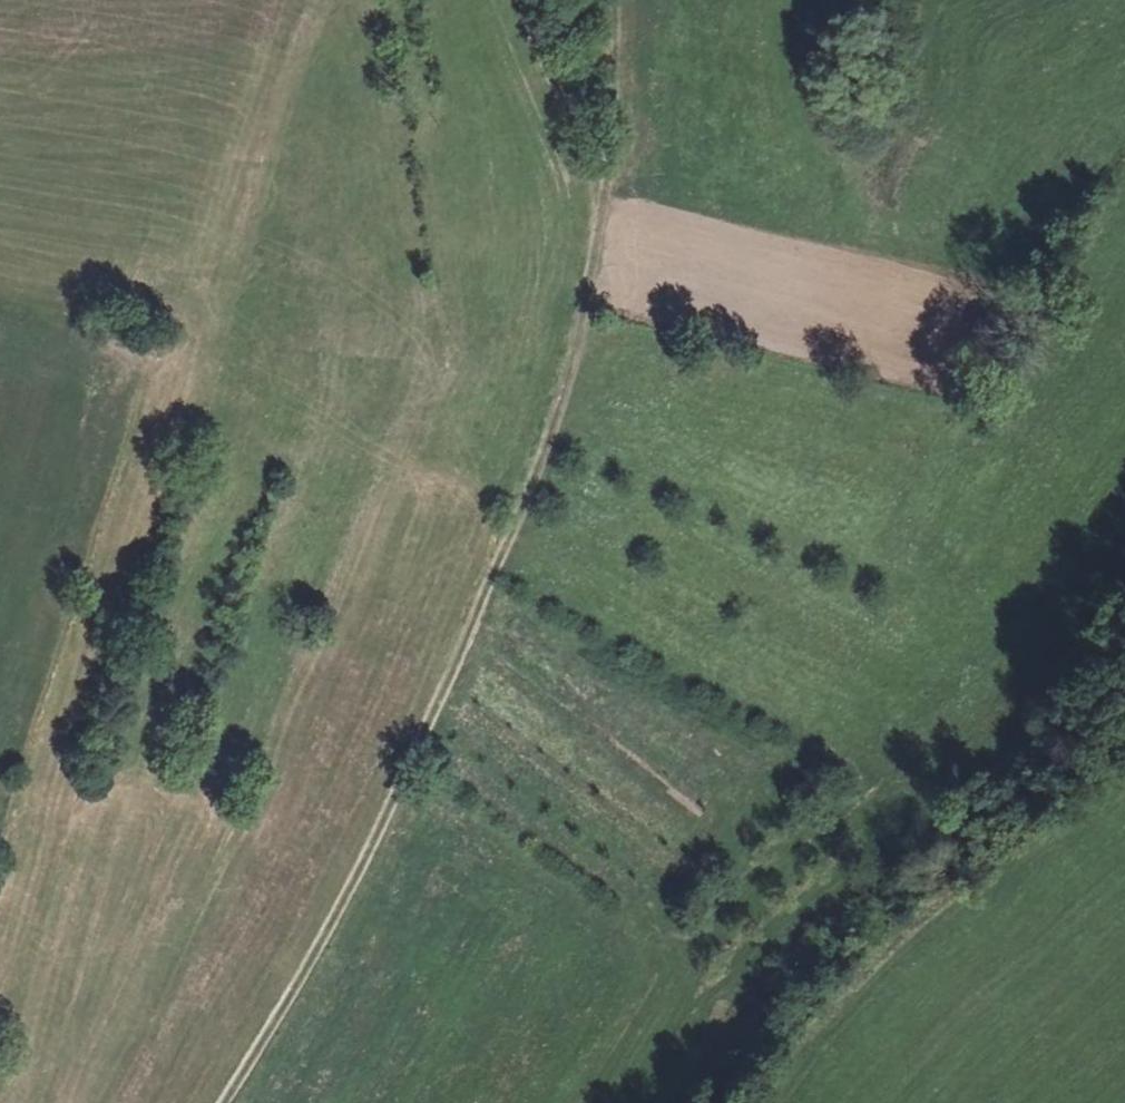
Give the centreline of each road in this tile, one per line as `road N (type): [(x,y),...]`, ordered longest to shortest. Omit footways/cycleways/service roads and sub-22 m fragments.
road 1 (track): [(226,1102),(332,925),(415,747),(532,474),(570,350),(599,205),(596,162),(532,0)]
road 2 (track): [(596,162),(617,0)]

